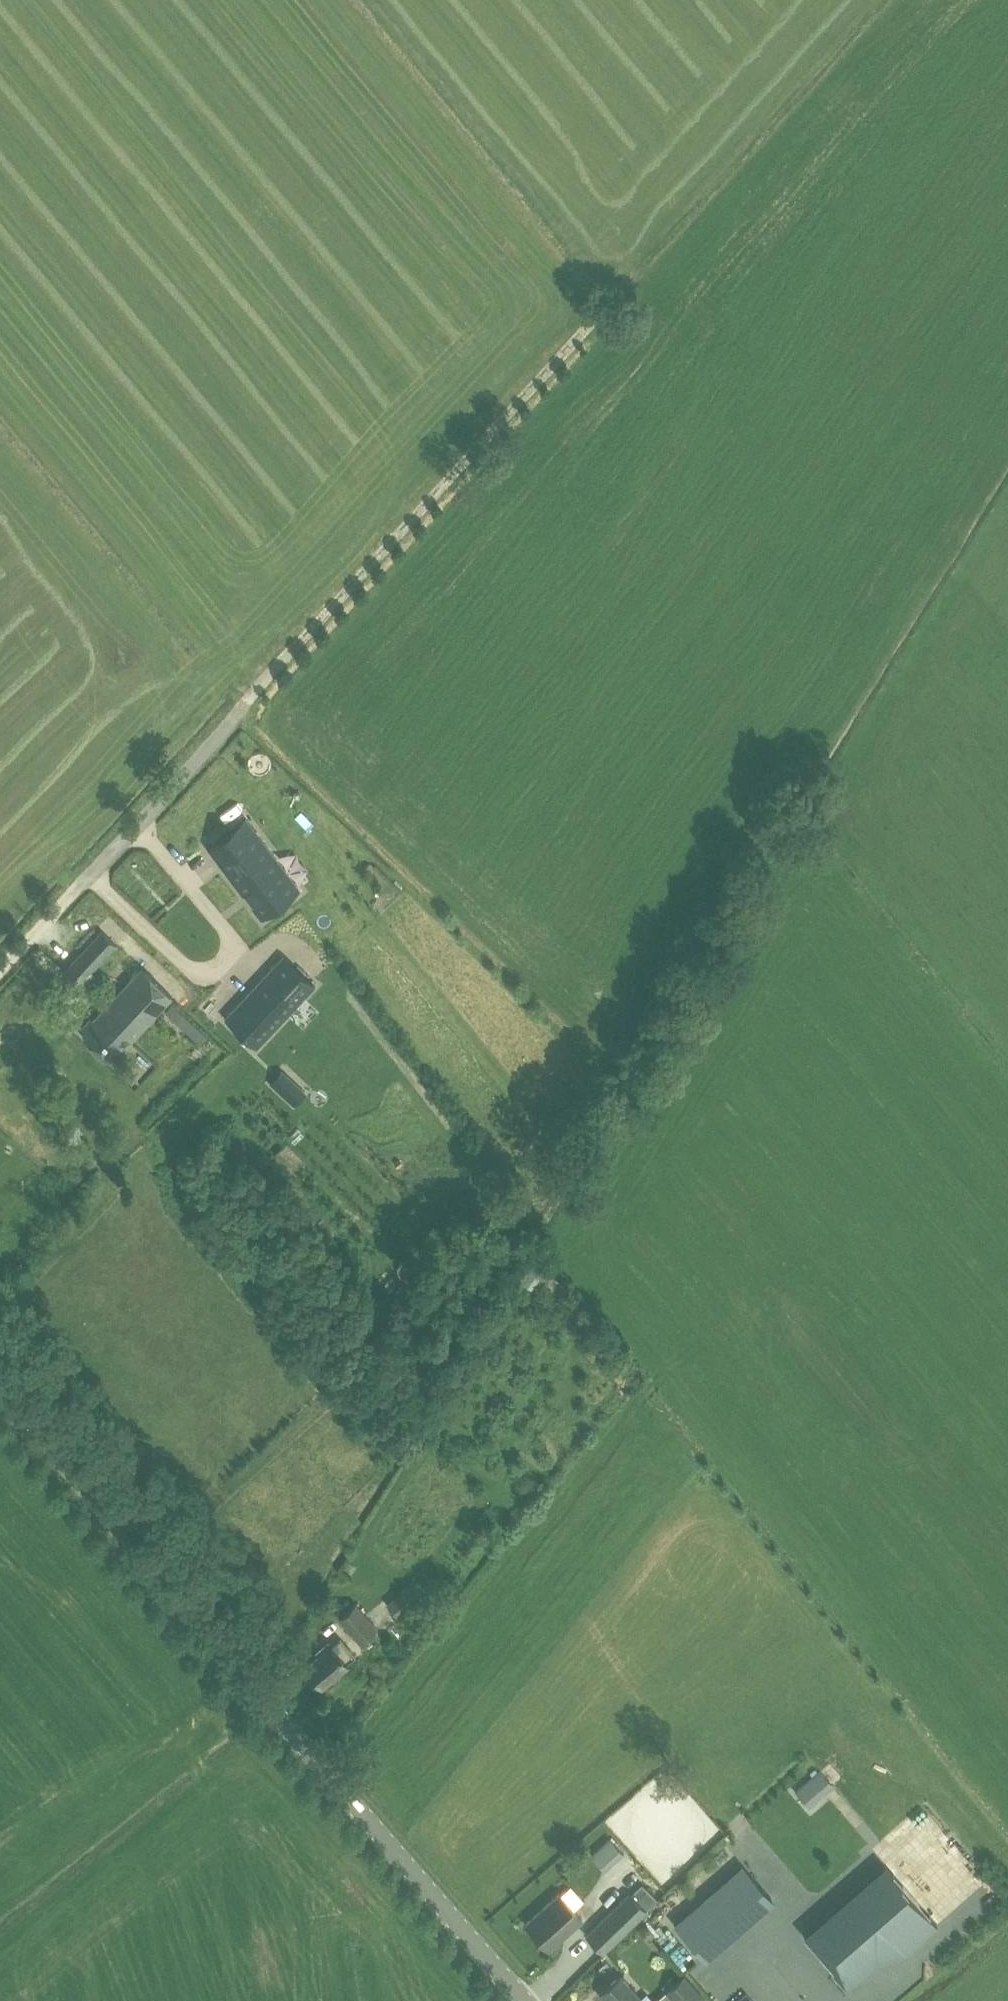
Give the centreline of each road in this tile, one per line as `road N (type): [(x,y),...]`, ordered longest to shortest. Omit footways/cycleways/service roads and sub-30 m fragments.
road 1 (track): [(0,972),(611,304)]
road 2 (unclassified): [(527,2000),(0,1381)]

